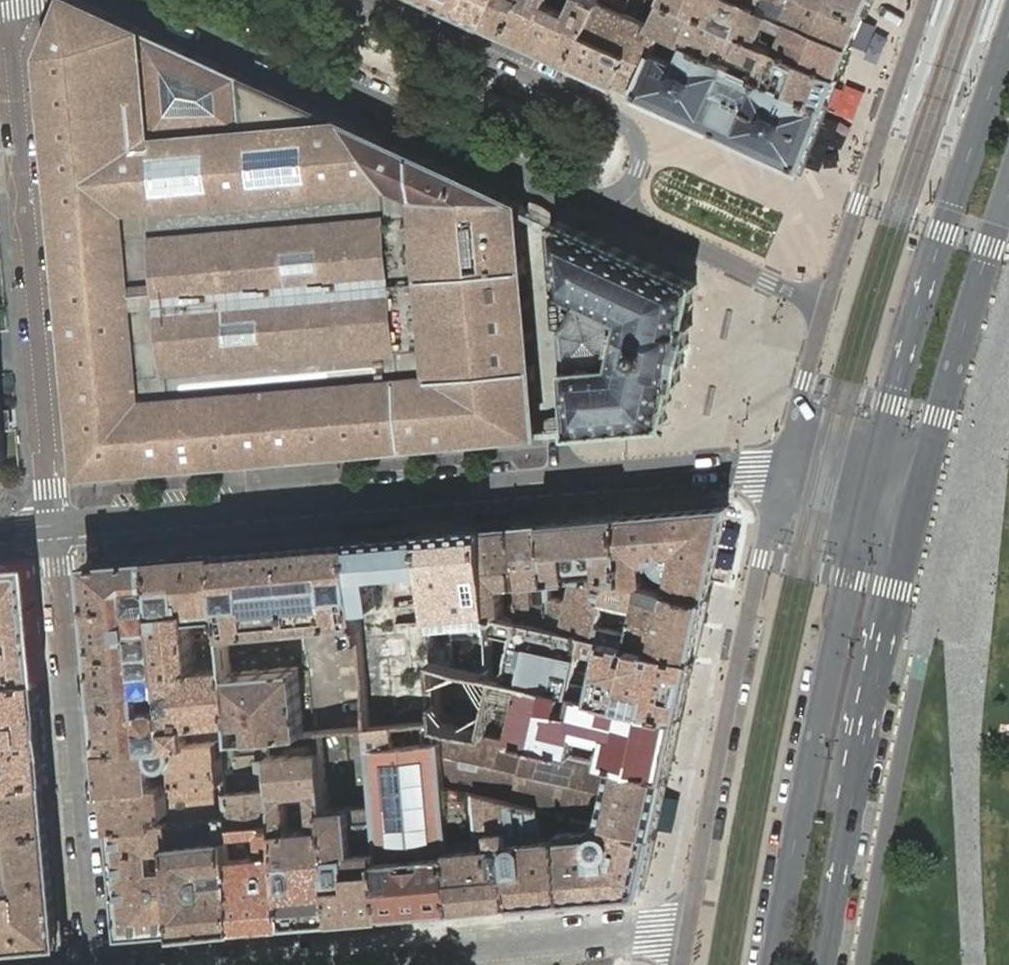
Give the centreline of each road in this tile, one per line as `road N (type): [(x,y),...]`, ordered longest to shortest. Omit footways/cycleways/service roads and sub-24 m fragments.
road 1 (tertiary): [(55,528),(733,469),(780,475)]
road 2 (residential): [(28,0),(11,42),(55,528)]
road 3 (residential): [(156,0),(581,195),(613,197)]
road 4 (secondary): [(1008,32),(941,230),(870,496)]
road 5 (secondary): [(870,496),(774,964)]
road 6 (secondary): [(823,964),(917,507)]
road 7 (residential): [(690,932),(780,475)]
road 8 (residential): [(690,932),(665,925),(251,964)]
road 9 (residential): [(55,528),(94,964)]
road 10 (residential): [(613,197),(625,191),(642,152),(631,127),(363,0)]
road 11 (secondary): [(917,507),(1008,189)]
road 12 (residential): [(824,305),(926,0)]
road 13 (residential): [(824,305),(619,210),(613,197)]
road 14 (residential): [(780,475),(824,305)]

